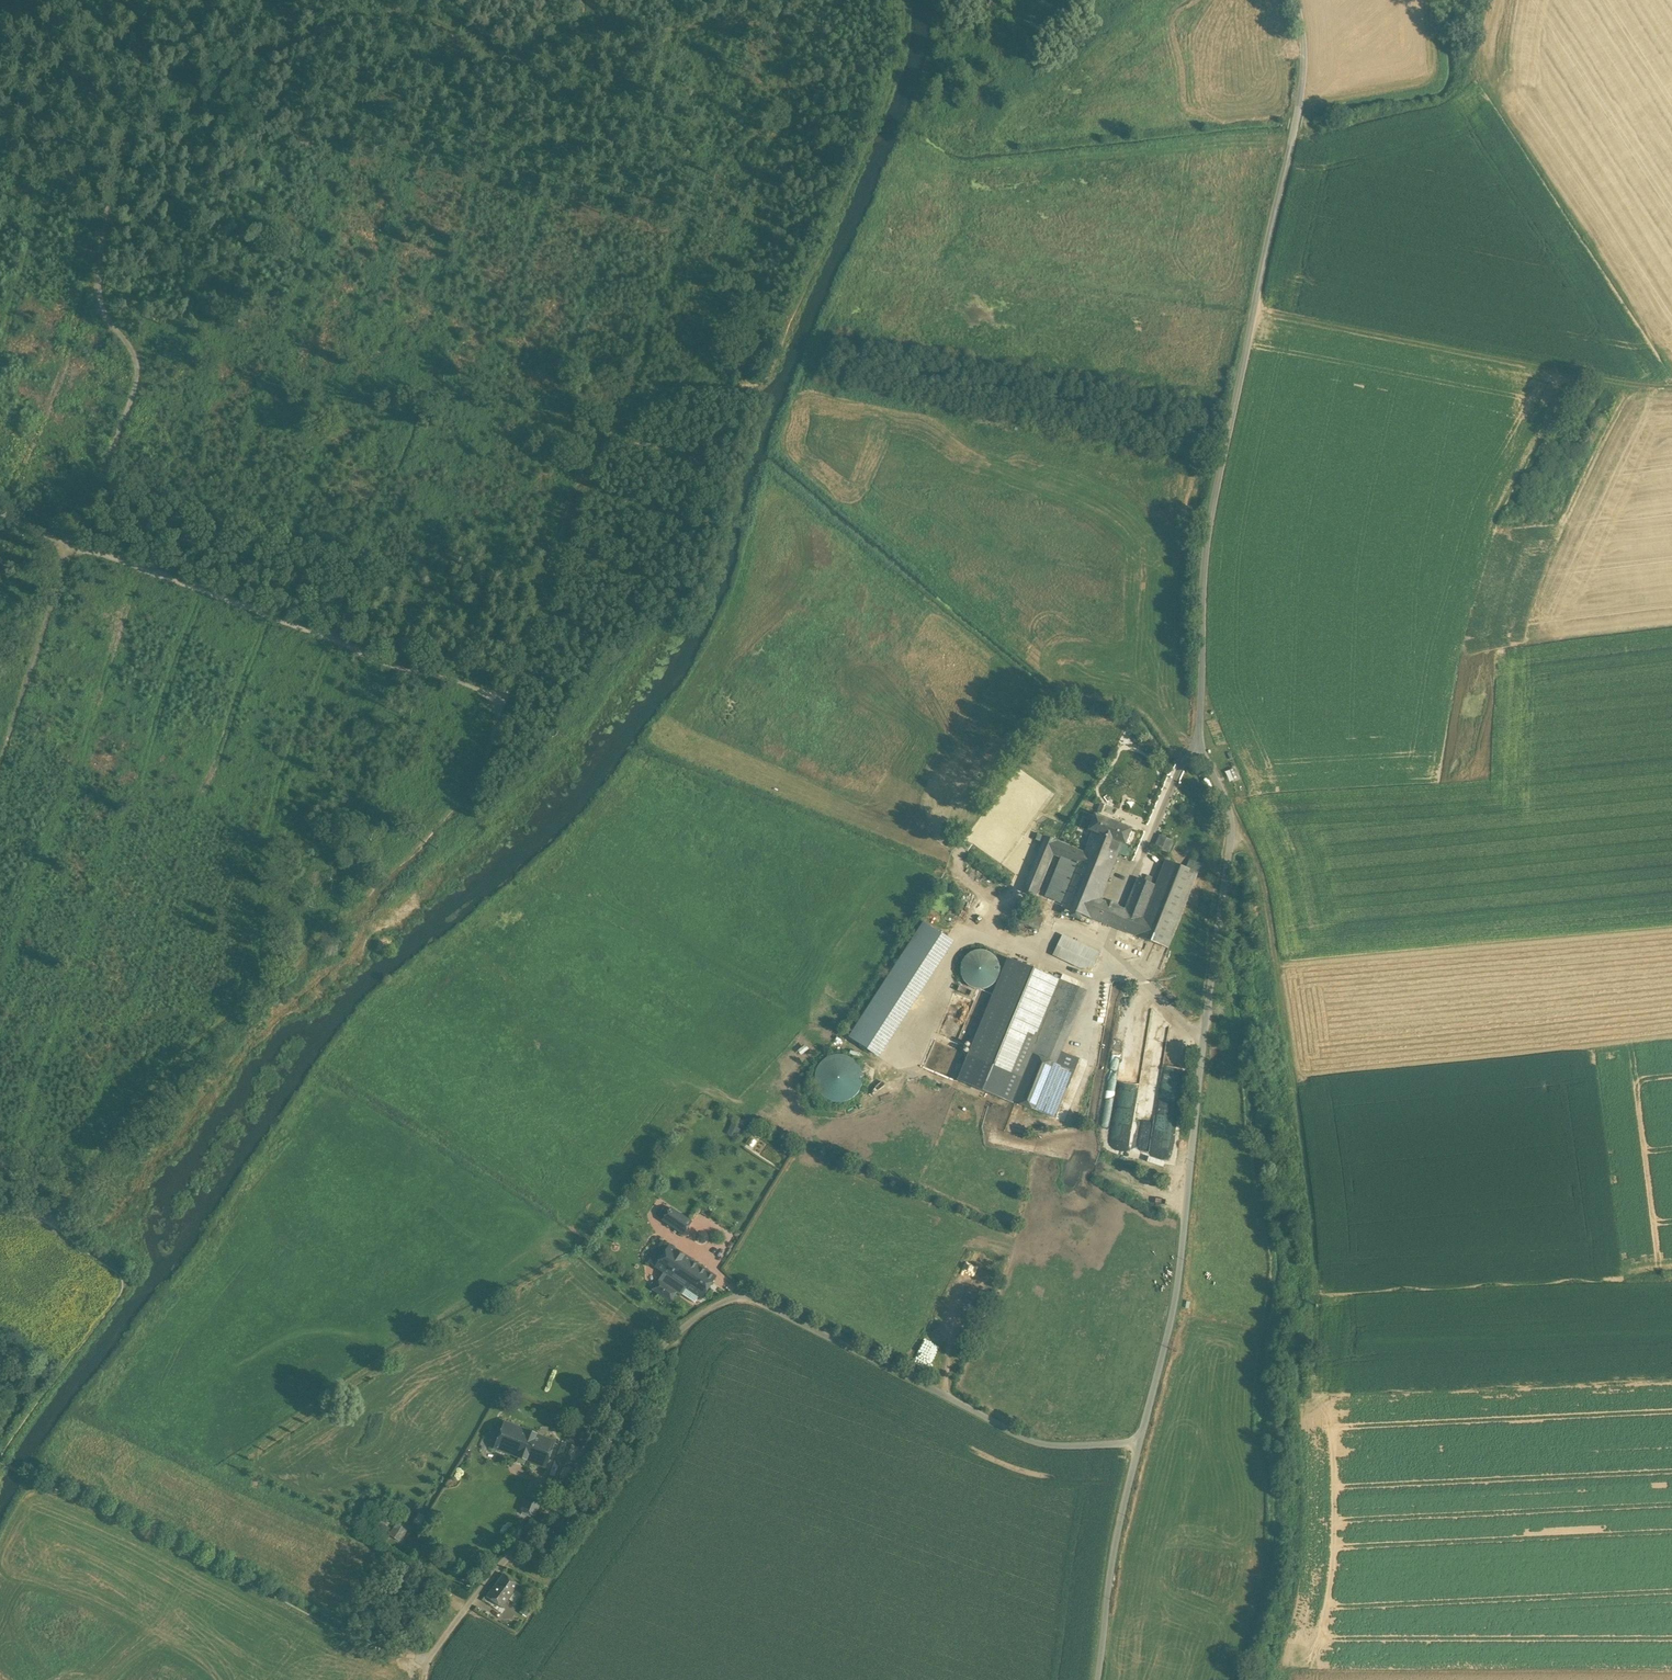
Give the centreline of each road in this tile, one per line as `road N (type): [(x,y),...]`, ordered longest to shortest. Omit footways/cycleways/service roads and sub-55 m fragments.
road 1 (unclassified): [(1292,0),(1303,26),(1299,102),(1207,532),(1199,745),(1234,830),(1178,1297),(1141,1443)]
road 2 (unclassified): [(426,1667),(561,1496),(647,1359),(719,1302),(743,1293),(1009,1430),(1066,1448),(1141,1443)]
road 3 (track): [(503,701),(483,763),(438,830),(277,982),(195,1045),(46,1220)]
road 4 (track): [(761,383),(653,395),(611,433),(580,483),(503,701)]
road 5 (track): [(1671,381),(1573,379),(1254,312)]
road 6 (unclassified): [(1141,1443),(1108,1572),(1099,1679)]

